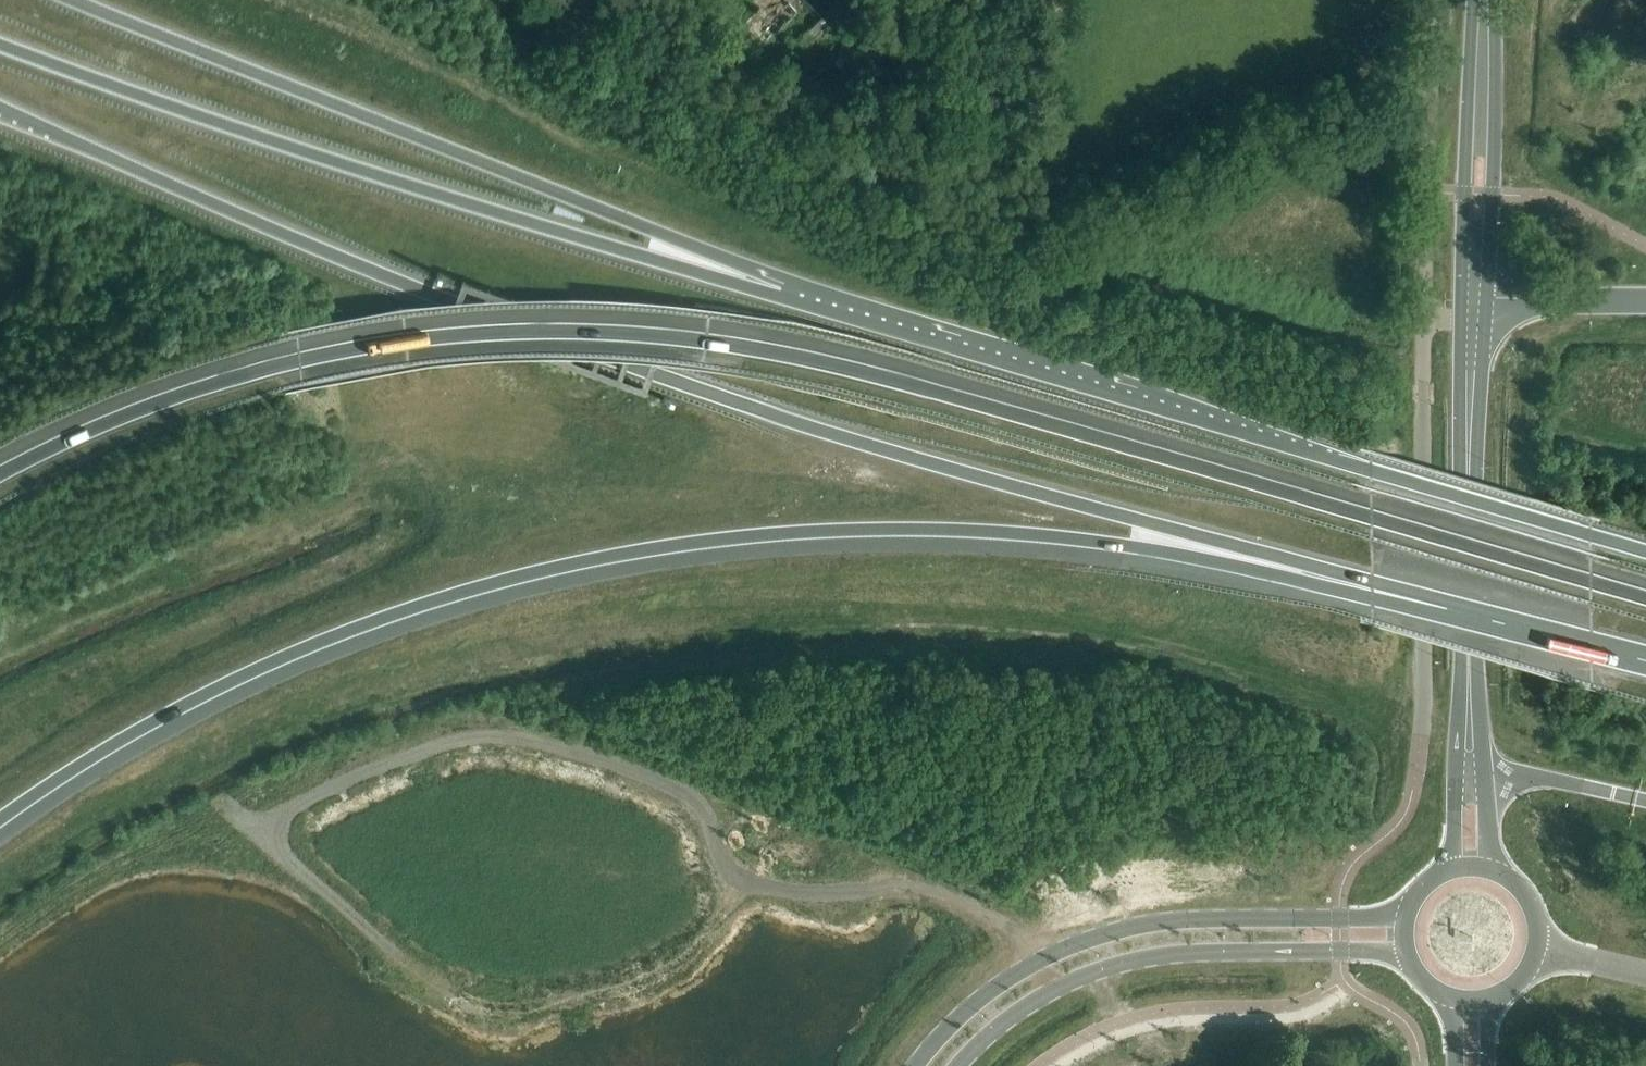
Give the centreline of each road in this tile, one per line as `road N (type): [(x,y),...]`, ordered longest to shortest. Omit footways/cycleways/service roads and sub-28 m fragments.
road 1 (motorway): [(1645,600),(814,361),(602,332),(479,335),(296,362),(165,401),(0,477)]
road 2 (trunk): [(0,110),(435,297),(672,380),(1448,605)]
road 3 (motorway): [(0,823),(166,719),(284,663),(468,596),(643,556),(811,537),(1012,537),(1125,547),(1448,605)]
road 4 (track): [(1046,957),(1002,924),(930,889),(817,893),(753,884),(726,865),(703,811),(684,793),(577,753),(493,737),(378,768),(273,829),(272,844),(402,959)]
road 5 (trunk): [(1645,552),(781,299)]
road 6 (trunk): [(781,299),(317,157),(0,45)]
road 7 (trunk): [(781,299),(653,232),(71,0)]
road 8 (unclassified): [(1407,914),(1176,921),(1105,935),(1004,982),(917,1065)]
road 9 (unclassified): [(959,1065),(1035,1001),(1135,961),(1248,951),(1407,953)]
road 10 (unclassified): [(1437,0),(1422,385)]
road 11 (secondary): [(1469,393),(1469,663)]
road 12 (secondary): [(1486,300),(1495,156),(1481,78)]
road 13 (secondary): [(1481,78),(1465,154),(1461,299)]
road 14 (secondary): [(1469,663),(1447,871)]
road 15 (secondary): [(1492,869),(1486,751),(1469,663)]
road 16 (trunk): [(1448,605),(1645,661)]
road 17 (tertiary): [(1645,301),(1486,300)]

